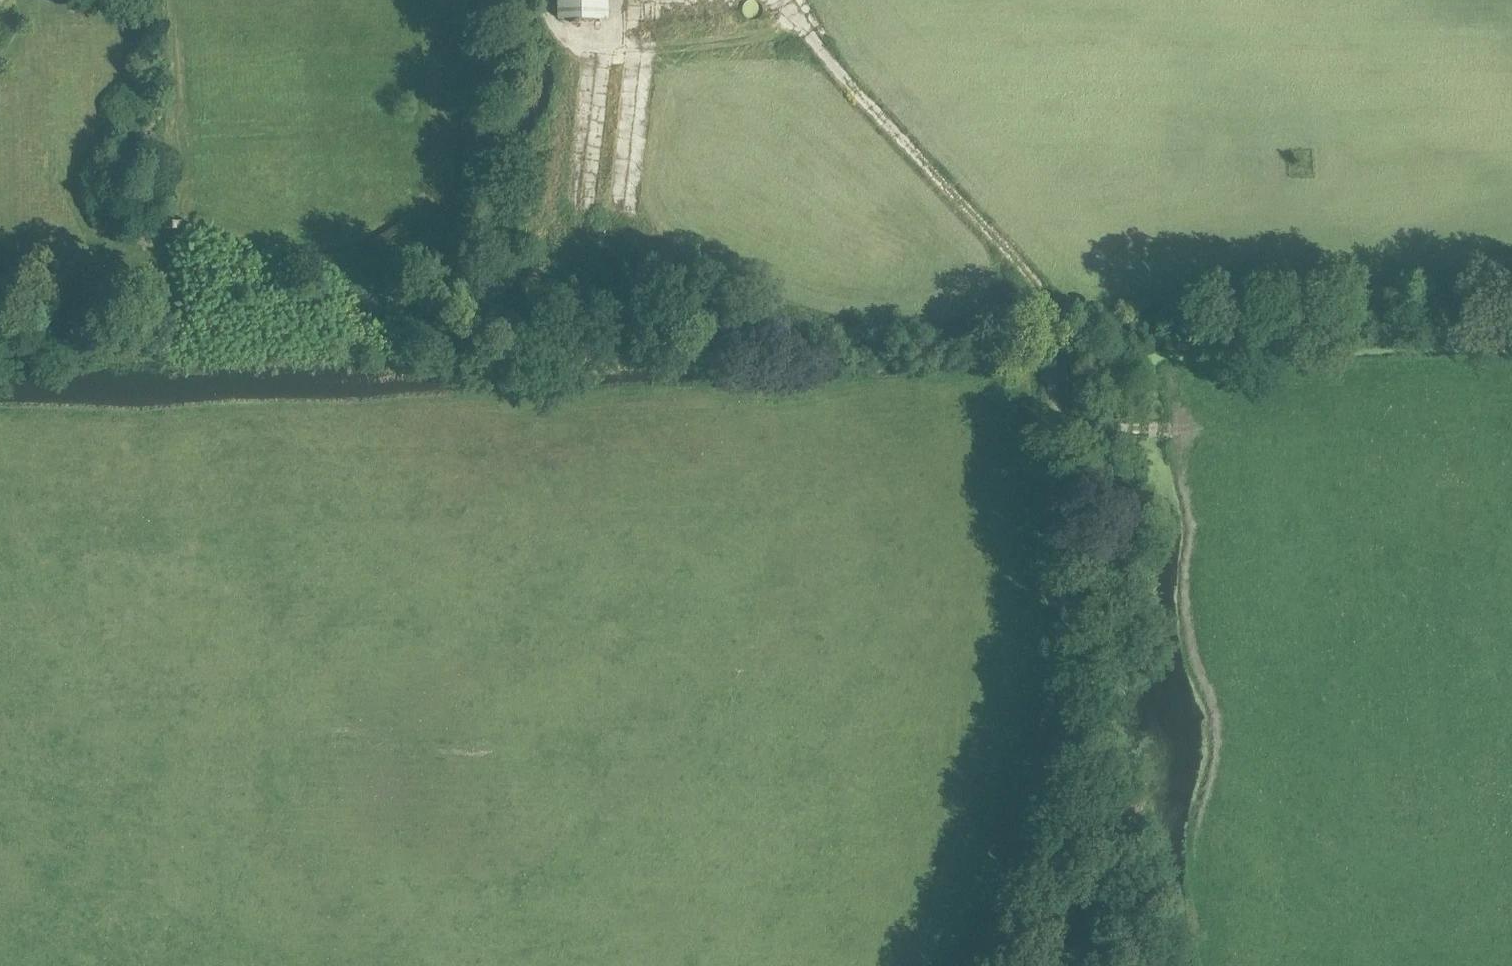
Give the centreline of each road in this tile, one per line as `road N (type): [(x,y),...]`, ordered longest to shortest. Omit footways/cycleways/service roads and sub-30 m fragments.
road 1 (track): [(774,0),(1027,268),(1057,319),(1069,717),(1003,965)]

